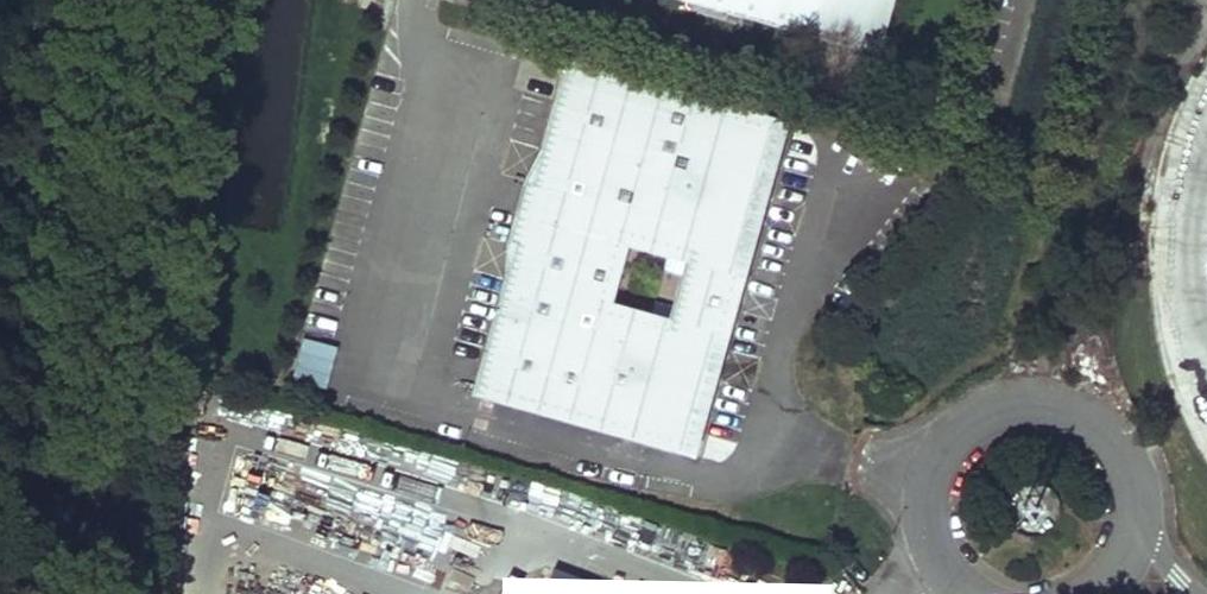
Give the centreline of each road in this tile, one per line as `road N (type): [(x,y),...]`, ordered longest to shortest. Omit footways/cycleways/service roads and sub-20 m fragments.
road 1 (unclassified): [(1117,554),(1129,525),(1128,489),(1114,457),(1075,420),(1041,410),(1005,412),(973,425),(938,463),(927,496),(928,532),(941,565),(970,593)]

